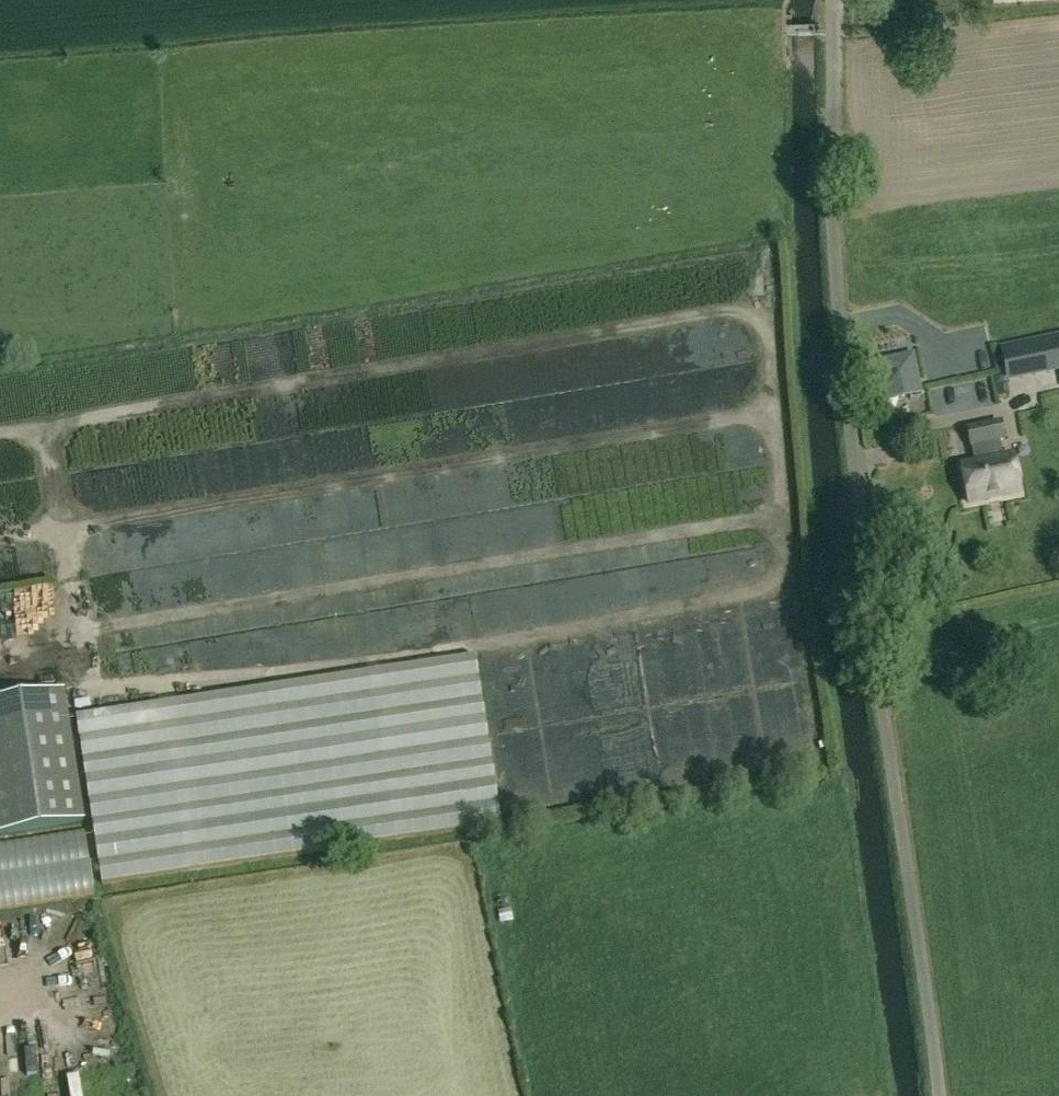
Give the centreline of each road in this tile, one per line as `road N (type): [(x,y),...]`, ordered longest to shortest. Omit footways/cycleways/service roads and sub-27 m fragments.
road 1 (unclassified): [(834,0),(842,352),(872,629),(940,1095)]

